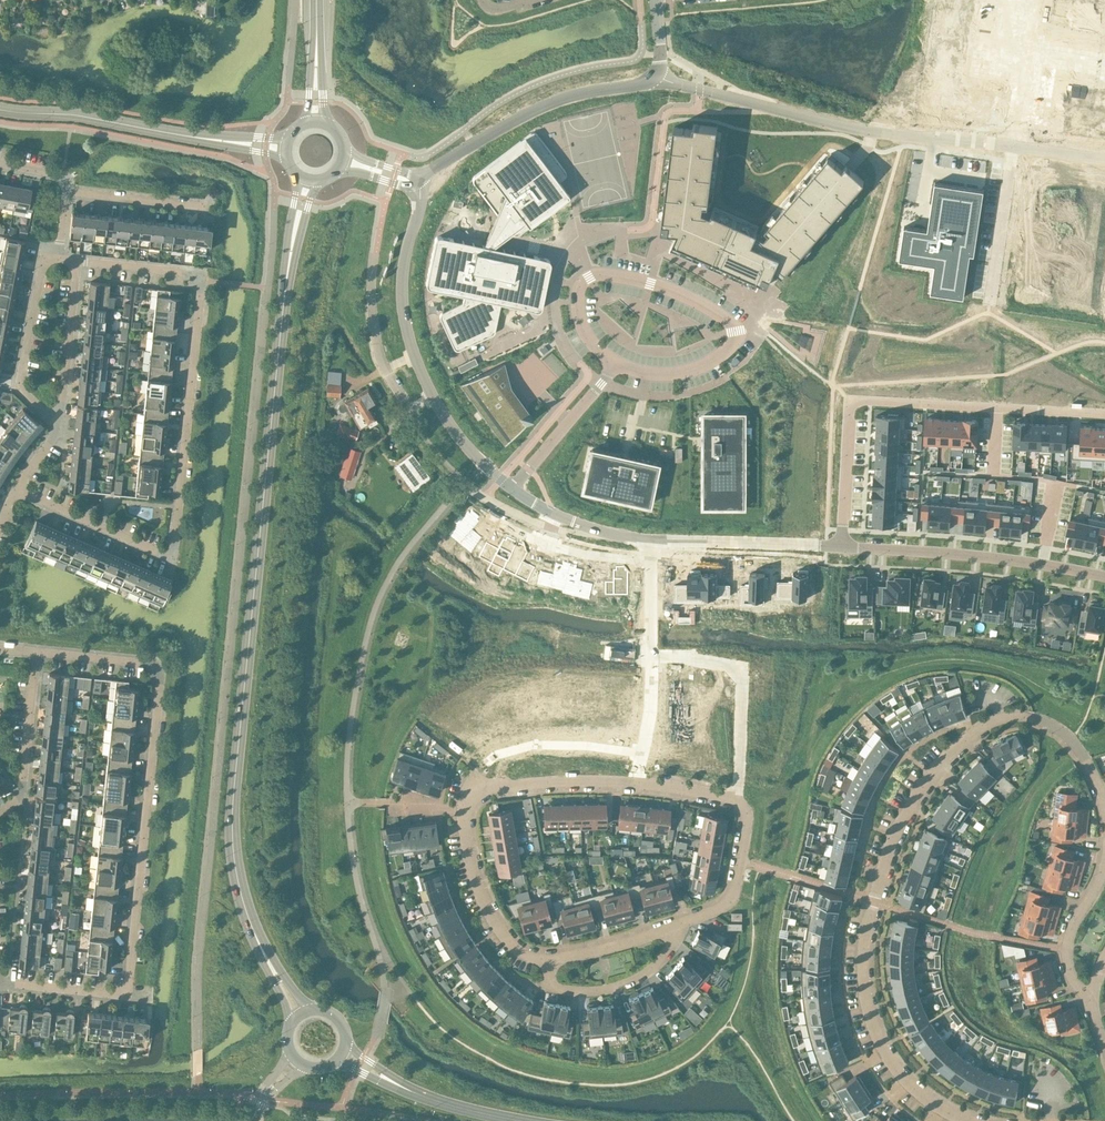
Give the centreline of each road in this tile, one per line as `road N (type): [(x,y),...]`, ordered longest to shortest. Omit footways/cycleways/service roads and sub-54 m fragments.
road 1 (secondary): [(289,264),(232,821),(238,882),(264,952)]
road 2 (residential): [(969,1120),(906,1082),(869,1008),(863,948),(899,823),(950,753),(1009,716),(1065,731),(1104,798)]
road 3 (residential): [(77,261),(202,277),(173,550),(166,554),(17,489)]
road 4 (residential): [(0,985),(111,995),(128,986),(159,674),(143,664),(37,652)]
road 5 (residential): [(842,546),(852,399),(1104,413)]
road 6 (residential): [(615,364),(593,347),(576,313),(578,288),(596,274),(671,290),(734,326),(734,340),(700,368),(659,375),(630,370)]
road 7 (residential): [(654,76),(825,122),(1012,149)]
road 8 (unclassified): [(512,489),(444,416),(408,336),(403,277),(417,217)]
road 9 (residential): [(675,925),(733,897),(748,811),(734,799),(641,783)]
road 10 (unclassified): [(1104,576),(987,555),(842,546)]
road 11 (unclassified): [(448,159),(543,105),(654,76)]
road 12 (tertiary): [(0,110),(81,115),(207,139)]
road 13 (residential): [(654,540),(647,749)]
road 14 (residential): [(477,790),(463,815),(483,898),(510,943),(548,959)]
road 15 (residential): [(60,251),(42,263),(19,384),(61,428)]
road 16 (residential): [(647,749),(537,744),(500,753),(477,790)]
road 17 (unclassified): [(842,546),(654,540)]
road 18 (residential): [(548,959),(554,986),(615,988),(660,961),(676,939),(675,925)]
road 19 (residential): [(37,652),(23,786),(19,798),(0,810)]
road 20 (residential): [(61,428),(77,261)]
road 21 (residential): [(641,783),(477,790)]
road 22 (residential): [(615,364),(512,489)]
road 23 (residential): [(615,535),(611,552),(581,548),(521,524),(485,498)]
road 24 (residential): [(1012,149),(989,304)]
road 25 (residential): [(1104,865),(1069,939),(1071,969),(1090,1003)]
road 26 (residential): [(206,206),(67,190)]
road 27 (residential): [(548,959),(675,925)]
road 28 (secondary): [(521,1120),(396,1083)]

